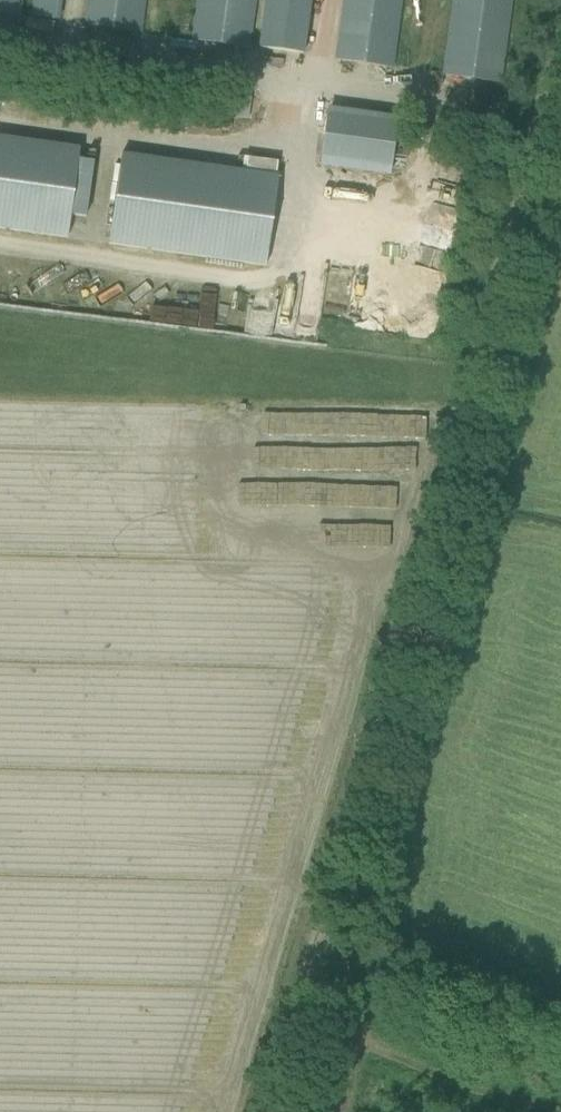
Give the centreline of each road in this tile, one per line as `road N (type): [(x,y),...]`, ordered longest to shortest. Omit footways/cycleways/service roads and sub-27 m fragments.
road 1 (track): [(560,37),(302,981)]
road 2 (track): [(302,981),(395,1074),(501,1111)]
road 3 (track): [(302,981),(263,1111)]

